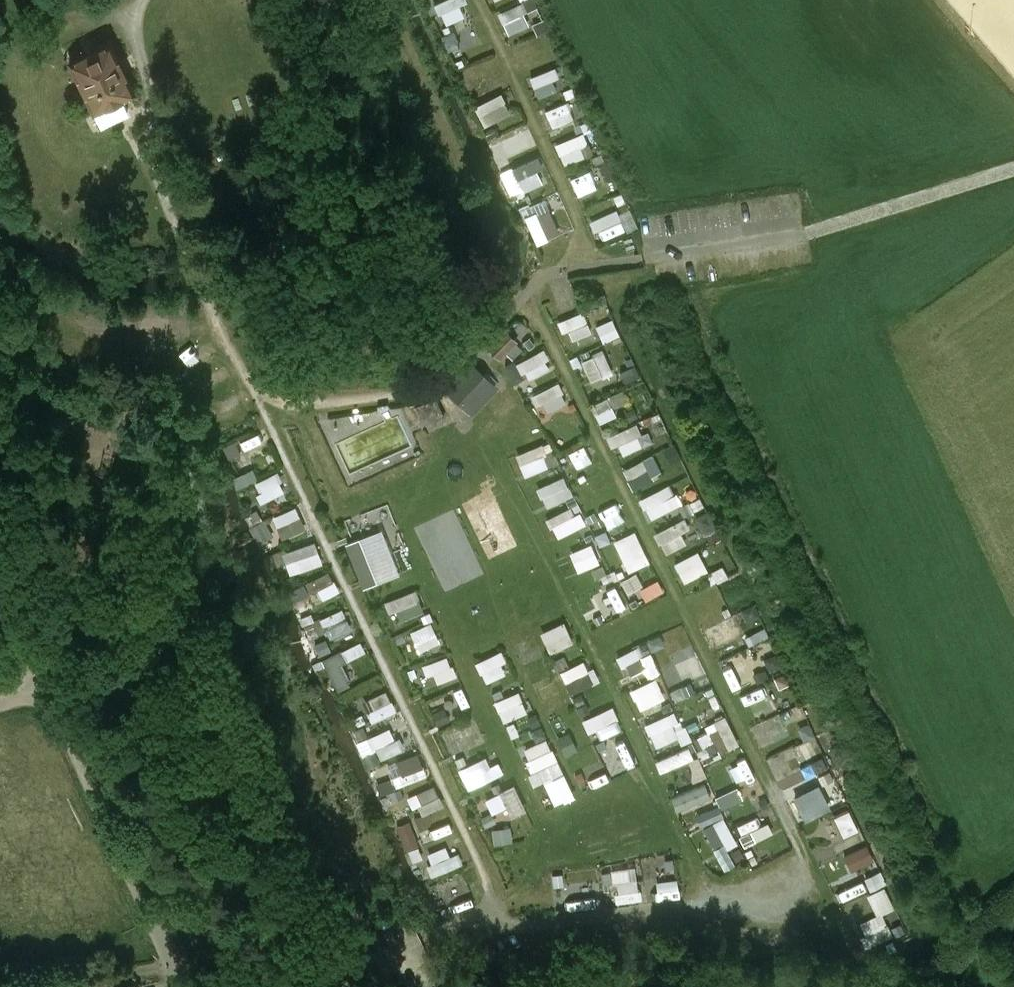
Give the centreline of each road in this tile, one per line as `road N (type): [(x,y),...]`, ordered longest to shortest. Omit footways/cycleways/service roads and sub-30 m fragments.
road 1 (unclassified): [(48,683),(179,986)]
road 2 (track): [(500,909),(387,961),(293,986)]
road 3 (unclassified): [(0,561),(48,683)]

